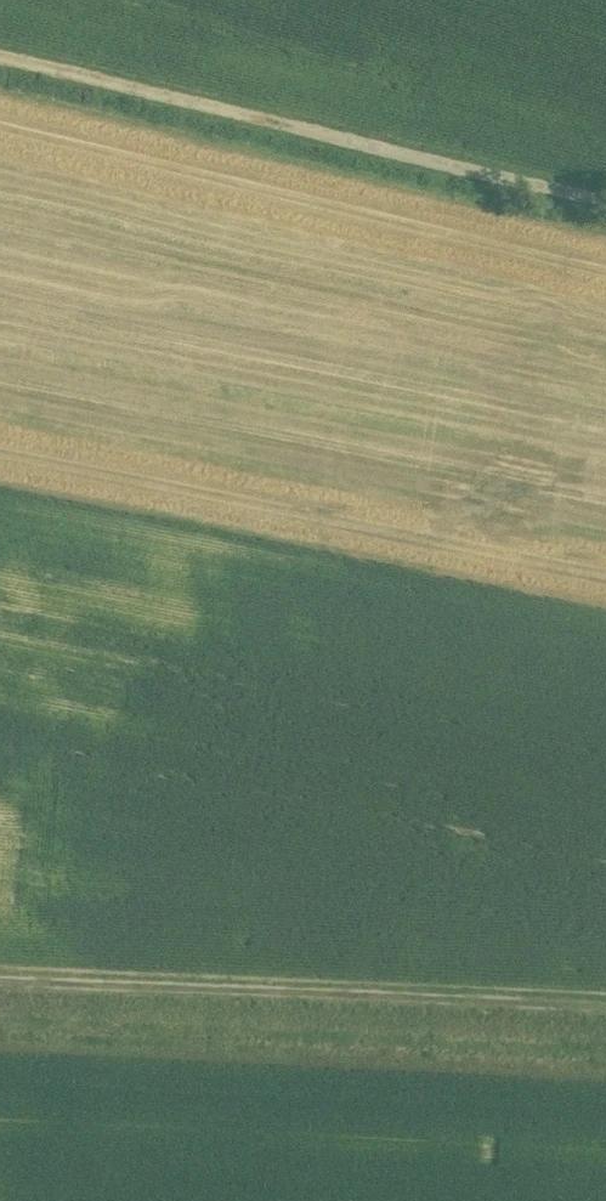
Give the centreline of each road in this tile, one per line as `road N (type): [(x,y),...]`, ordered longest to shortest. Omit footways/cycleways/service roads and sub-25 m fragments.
road 1 (track): [(0,62),(605,207)]
road 2 (track): [(605,1010),(0,986)]

